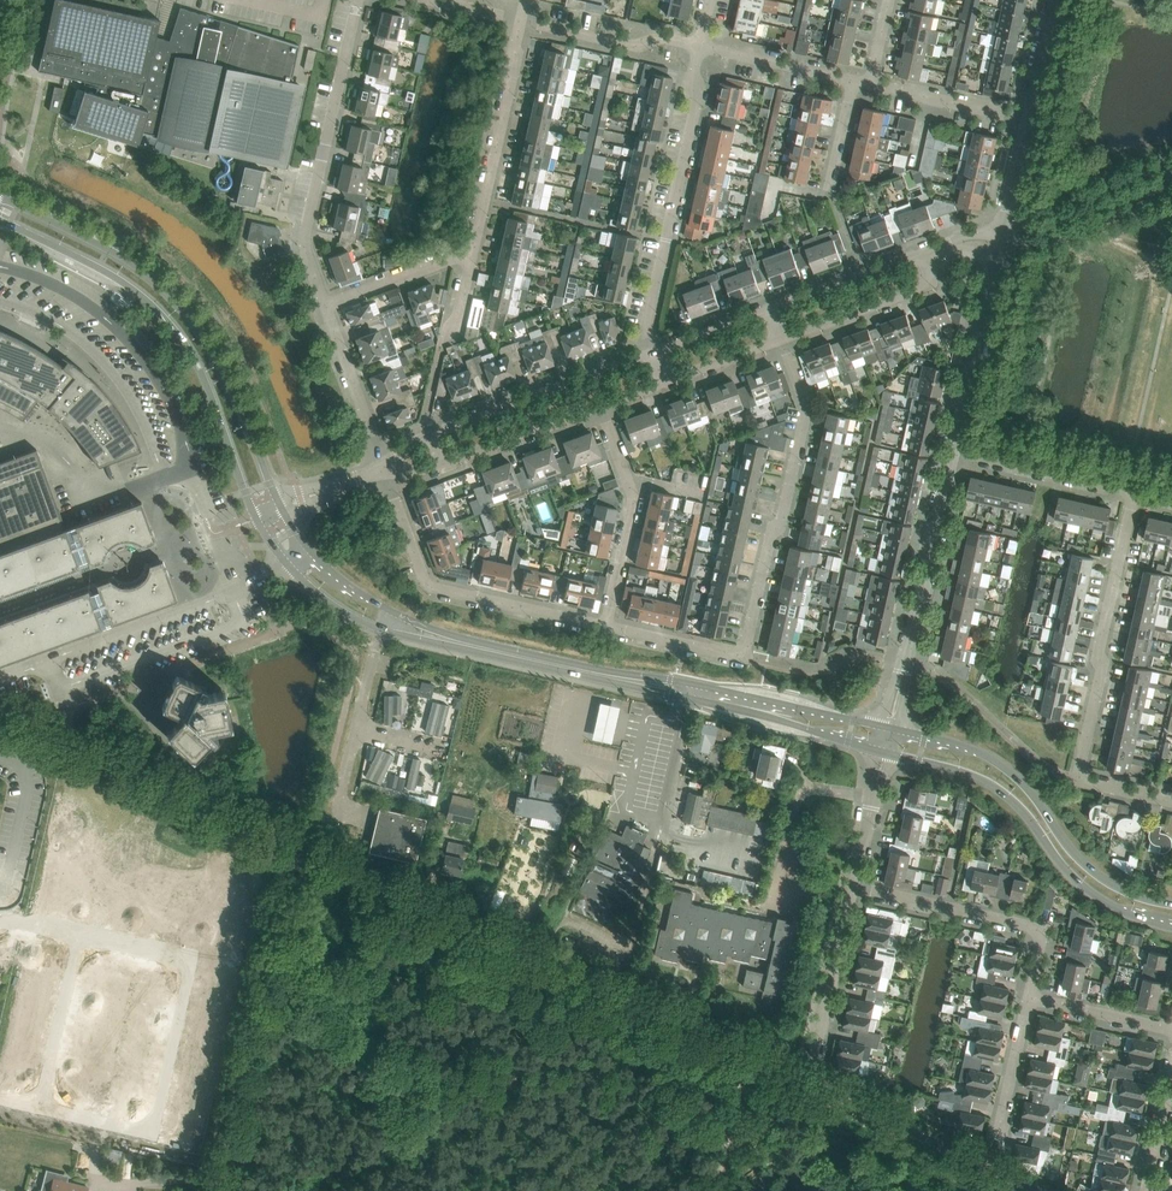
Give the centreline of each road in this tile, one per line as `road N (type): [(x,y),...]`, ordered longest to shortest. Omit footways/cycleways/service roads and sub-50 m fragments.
road 1 (unclassified): [(1035,1190),(54,733)]
road 2 (tertiary): [(384,631),(761,715),(885,752)]
road 3 (tertiary): [(891,729),(491,646),(394,613)]
road 4 (residential): [(74,945),(34,1119),(149,1147),(189,972)]
road 5 (tertiary): [(281,509),(218,364),(178,302),(126,260),(0,198)]
road 6 (tertiary): [(0,219),(118,280),(176,331),(256,519)]
road 7 (residential): [(1171,803),(1077,779),(1134,495)]
road 8 (tertiary): [(885,752),(985,783),(1097,898),(1171,927)]
road 9 (tertiary): [(1171,903),(1140,896),(1089,868),(1024,784),(991,758),(891,729)]
road 10 (track): [(216,1171),(297,846)]
road 11 (residential): [(745,659),(805,406),(780,337)]
road 12 (residential): [(325,309),(304,242),(359,0)]
road 13 (residential): [(657,351),(648,321),(695,112),(700,45)]
road 14 (residential): [(607,626),(436,585),(421,566),(384,470)]
road 15 (residential): [(891,729),(953,454)]
road 16 (residential): [(1029,998),(1041,941),(1033,927),(854,886)]
road 17 (residential): [(657,351),(434,436)]
road 18 (residential): [(474,252),(522,21)]
road 19 (residential): [(953,454),(1001,246)]
road 20 (residential): [(768,219),(776,184),(830,189),(855,80)]
road 21 (residential): [(772,902),(798,795),(808,789),(874,799)]
road 22 (residential): [(780,337),(925,285),(930,253)]
road 23 (residential): [(1134,495),(953,454)]
road 24 (residential): [(700,45),(667,37),(637,46),(522,21)]
road 25 (residential): [(813,1060),(854,886)]
road 26 (tertiary): [(256,519),(304,581),(384,631)]
road 27 (residential): [(384,470),(325,309)]
road 28 (residential): [(442,465),(601,404)]
road 29 (residential): [(930,253),(770,310)]
road 30 (residential): [(1028,120),(872,84)]
road 31 (residential): [(325,309),(474,252)]
road 32 (residential): [(855,80),(700,45)]
road 33 (tertiary): [(394,613),(321,563),(281,509)]
road 34 (residential): [(996,1149),(1029,998)]
road 35 (residential): [(1171,1029),(1029,998)]
road 36 (residential): [(745,659),(607,626)]
road 37 (residential): [(607,626),(631,487)]
road 38 (residential): [(1001,246),(1028,120)]
road 39 (residential): [(1028,120),(1054,0)]
road 40 (residential): [(667,379),(780,337)]

